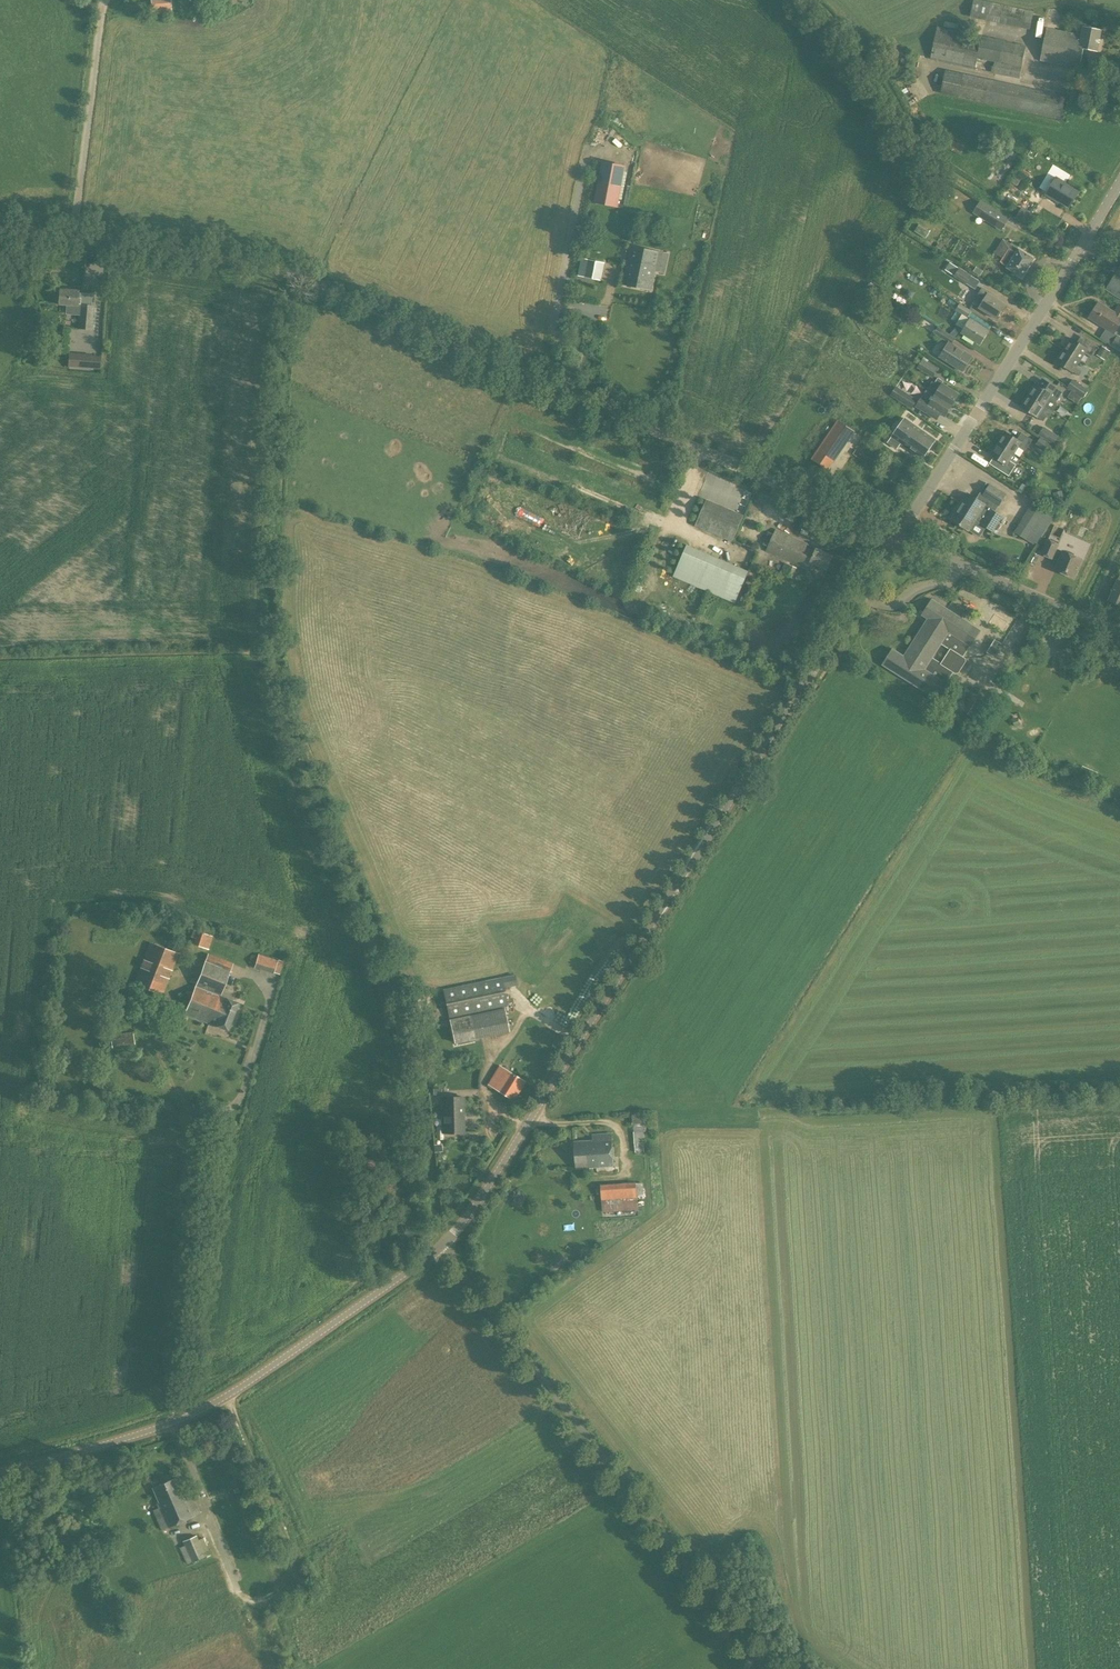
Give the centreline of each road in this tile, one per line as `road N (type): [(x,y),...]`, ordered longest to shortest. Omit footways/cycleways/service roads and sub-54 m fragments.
road 1 (track): [(439,1245),(423,1060),(286,713),(277,668),(275,431),(285,304),(297,277)]
road 2 (tertiary): [(897,537),(297,277),(0,231)]
road 3 (tertiary): [(439,1245),(469,1215),(897,537)]
road 4 (unclassified): [(768,1668),(439,1245)]
road 5 (tertiary): [(0,1469),(131,1436),(228,1395),(439,1245)]
road 6 (tertiary): [(897,537),(1119,182)]
road 7 (tertiary): [(1119,631),(897,537)]

